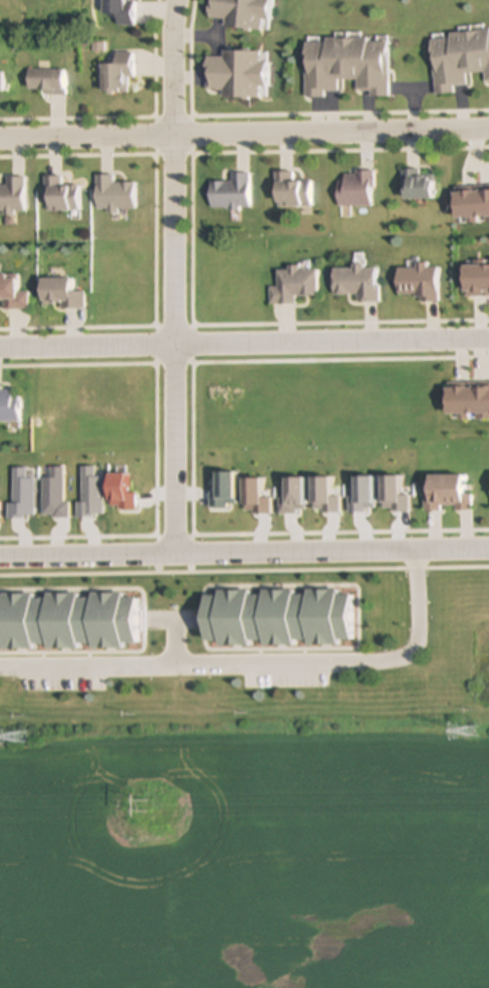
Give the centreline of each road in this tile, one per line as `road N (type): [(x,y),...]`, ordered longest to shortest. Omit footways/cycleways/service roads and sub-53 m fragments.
road 1 (residential): [(176,552),(178,0)]
road 2 (residential): [(488,339),(0,350)]
road 3 (residential): [(0,138),(488,129)]
road 4 (residential): [(488,549),(0,556)]

